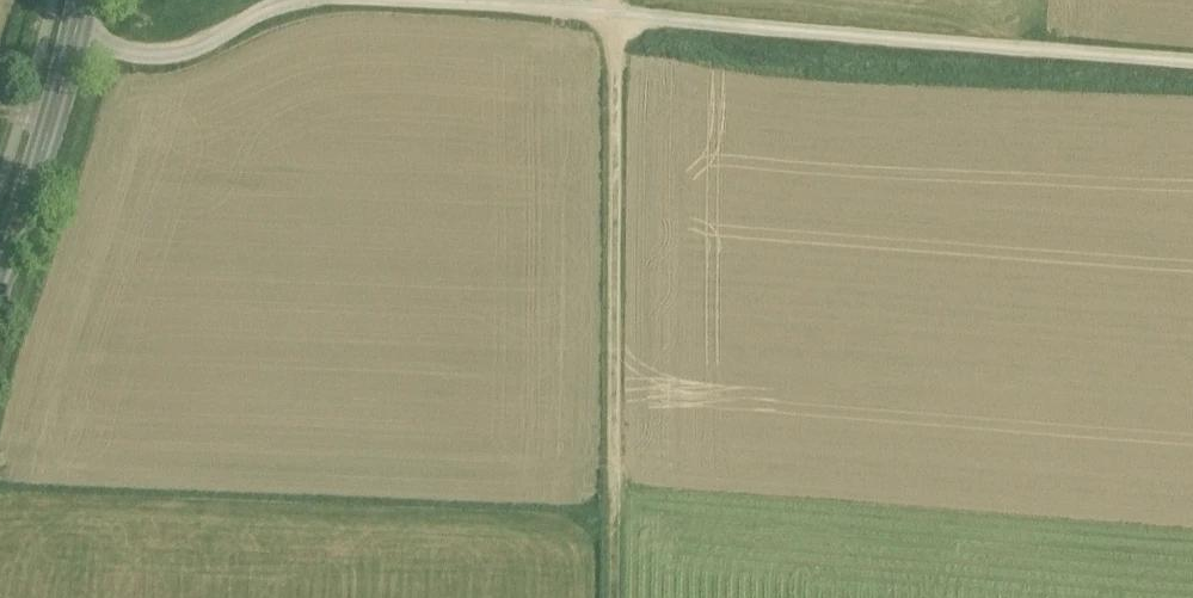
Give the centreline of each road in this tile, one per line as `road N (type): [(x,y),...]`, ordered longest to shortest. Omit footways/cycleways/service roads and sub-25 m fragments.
road 1 (unclassified): [(429,0),(1192,60)]
road 2 (track): [(620,597),(621,0)]
road 3 (secondary): [(0,272),(48,140),(72,32)]
road 4 (unclassified): [(72,32),(151,53),(208,49),(295,0)]

